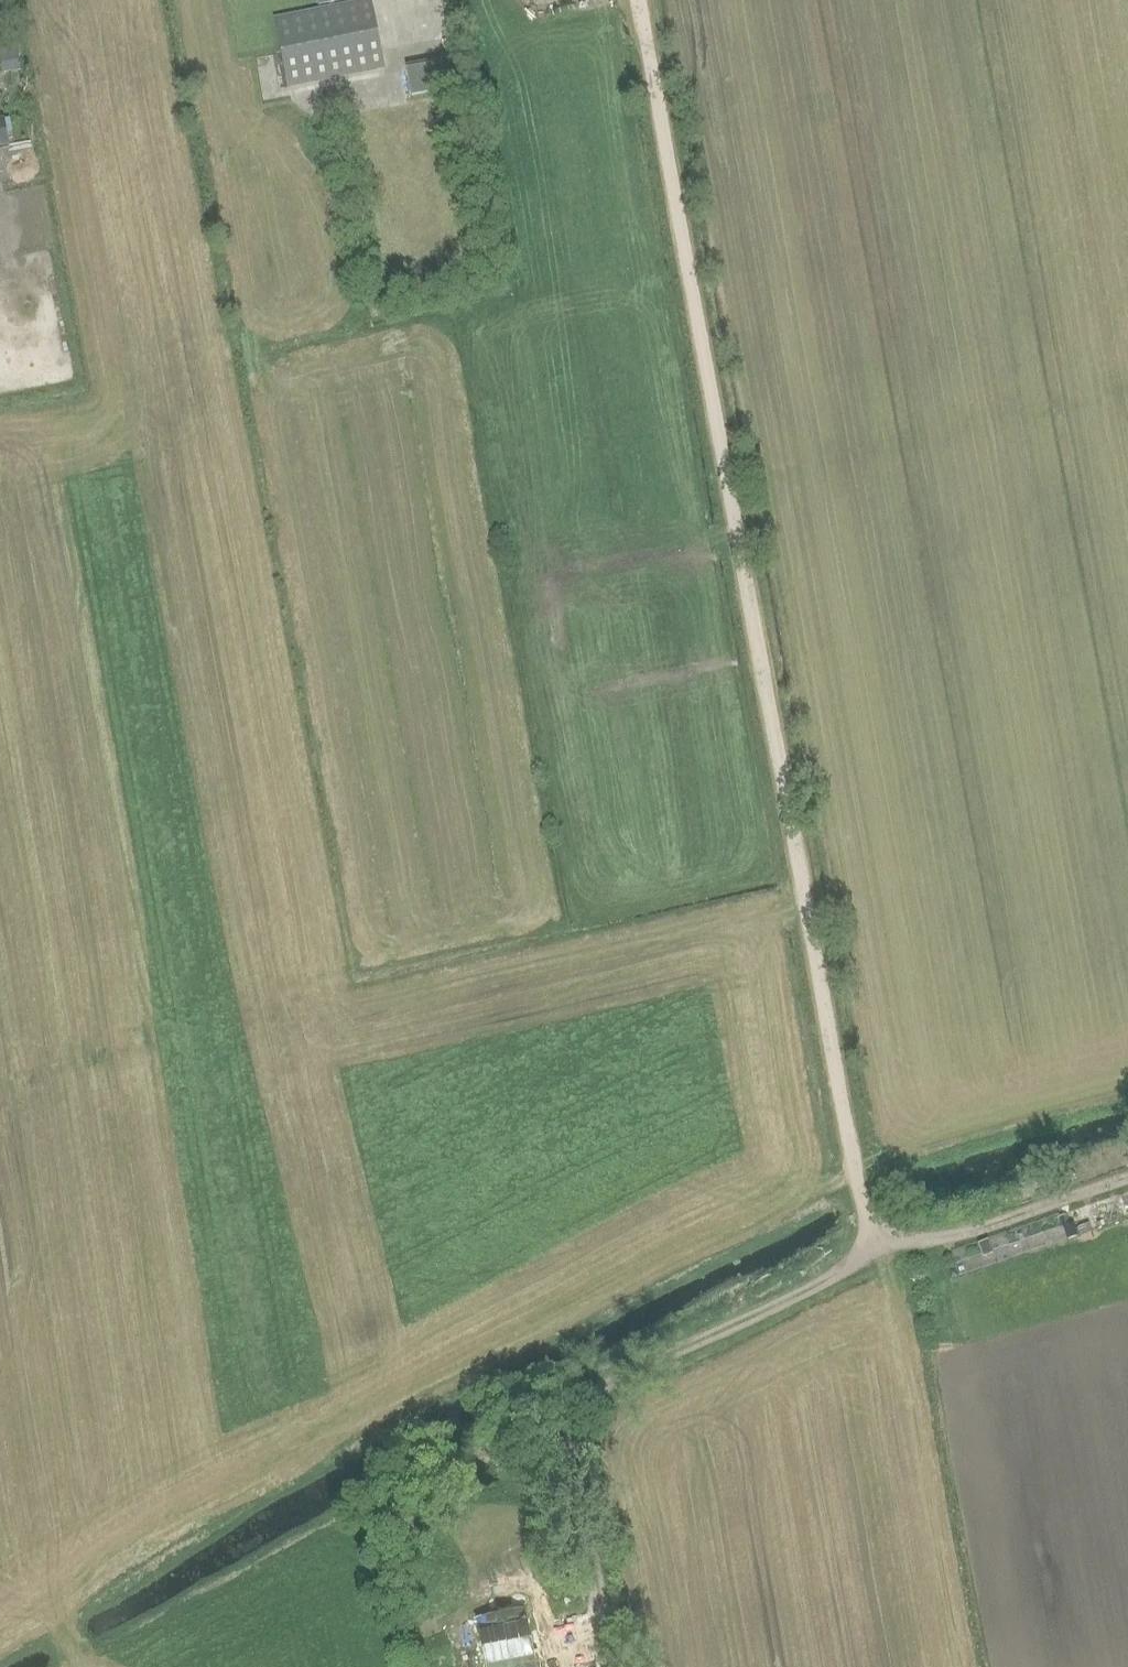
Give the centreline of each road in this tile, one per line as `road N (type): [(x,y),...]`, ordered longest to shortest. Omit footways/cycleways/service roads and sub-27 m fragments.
road 1 (track): [(640,0),(864,1223),(887,1240),(928,1238),(1127,1171)]
road 2 (track): [(864,1223),(829,1271),(571,1403),(564,1442),(611,1666)]

